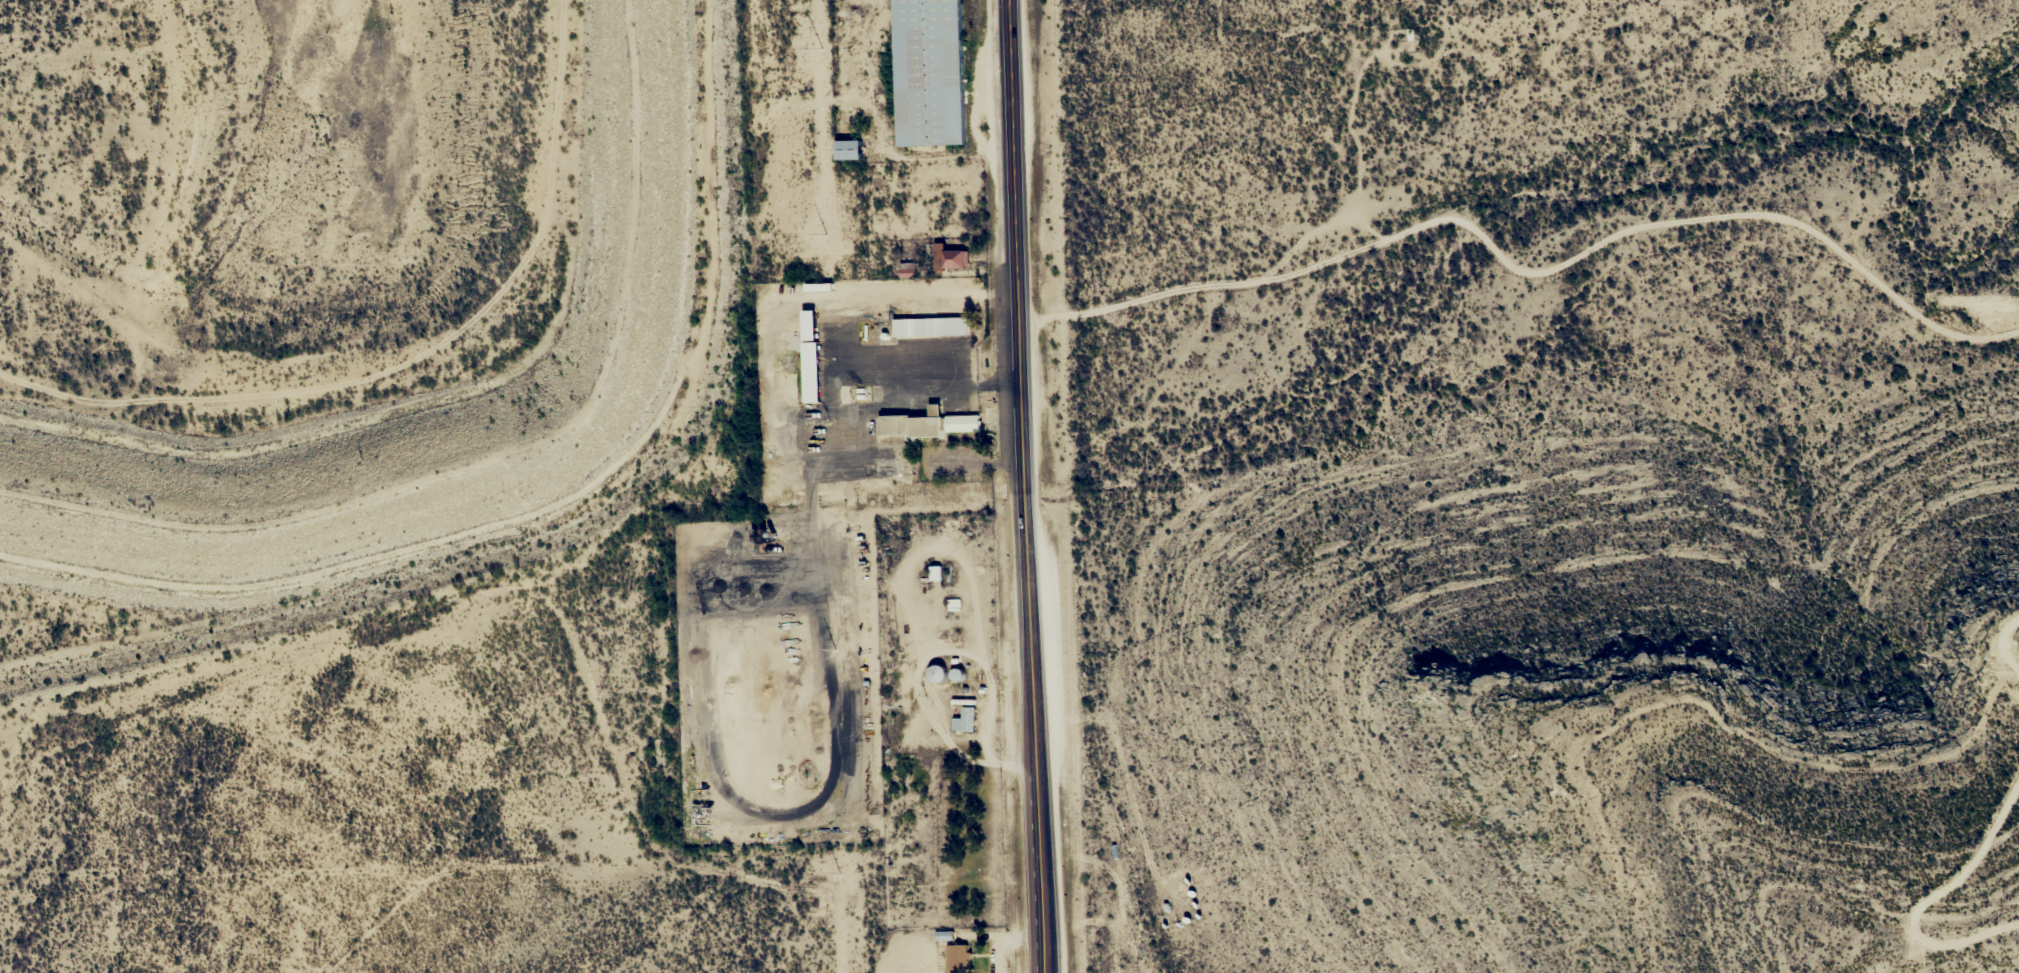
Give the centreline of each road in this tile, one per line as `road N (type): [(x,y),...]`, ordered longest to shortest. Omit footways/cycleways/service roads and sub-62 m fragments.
road 1 (trunk): [(1035,767),(1009,0)]
road 2 (trunk): [(1041,972),(1035,767)]

